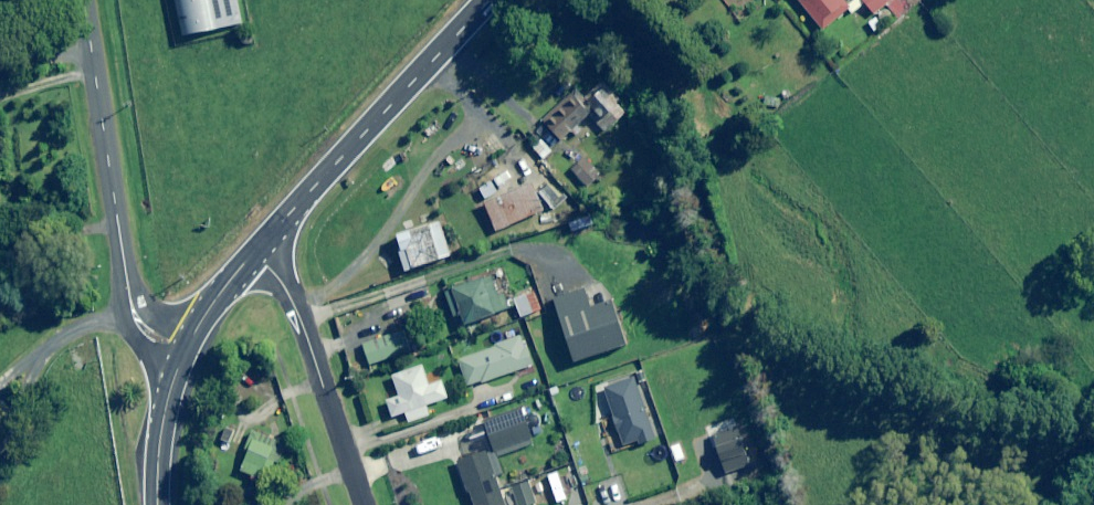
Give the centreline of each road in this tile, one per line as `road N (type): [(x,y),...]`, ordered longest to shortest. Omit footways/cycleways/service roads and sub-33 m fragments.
road 1 (residential): [(83,0),(137,318),(148,333),(188,352)]
road 2 (primary): [(254,255),(493,0)]
road 3 (residential): [(364,504),(305,334),(282,286),(254,255)]
road 4 (primary): [(157,504),(161,428),(188,352)]

